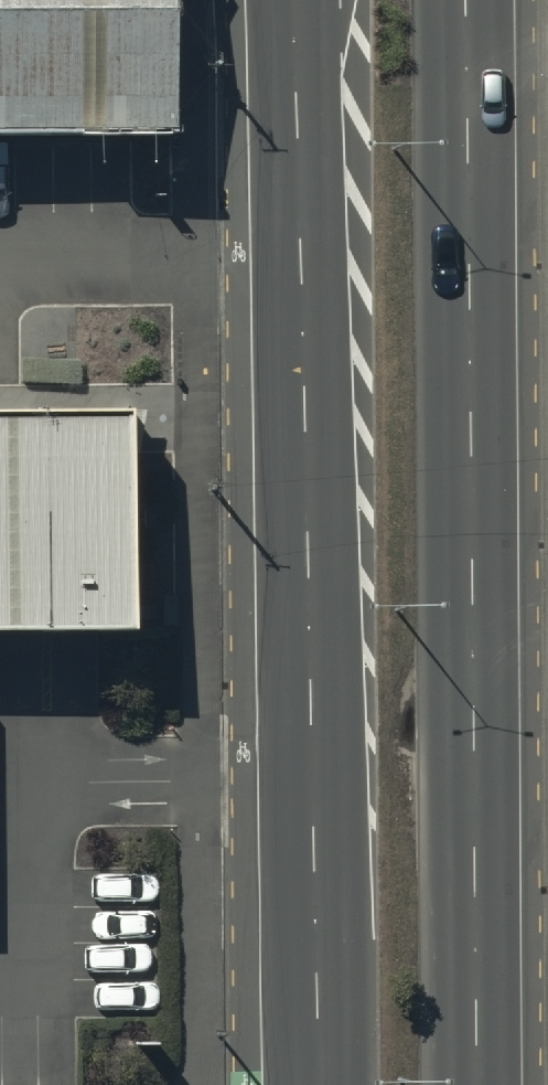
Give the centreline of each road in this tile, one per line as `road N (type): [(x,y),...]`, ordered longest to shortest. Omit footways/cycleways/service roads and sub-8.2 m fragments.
road 1 (primary): [(313,1084),(310,520),(295,0)]
road 2 (primary): [(463,0),(479,1084)]

